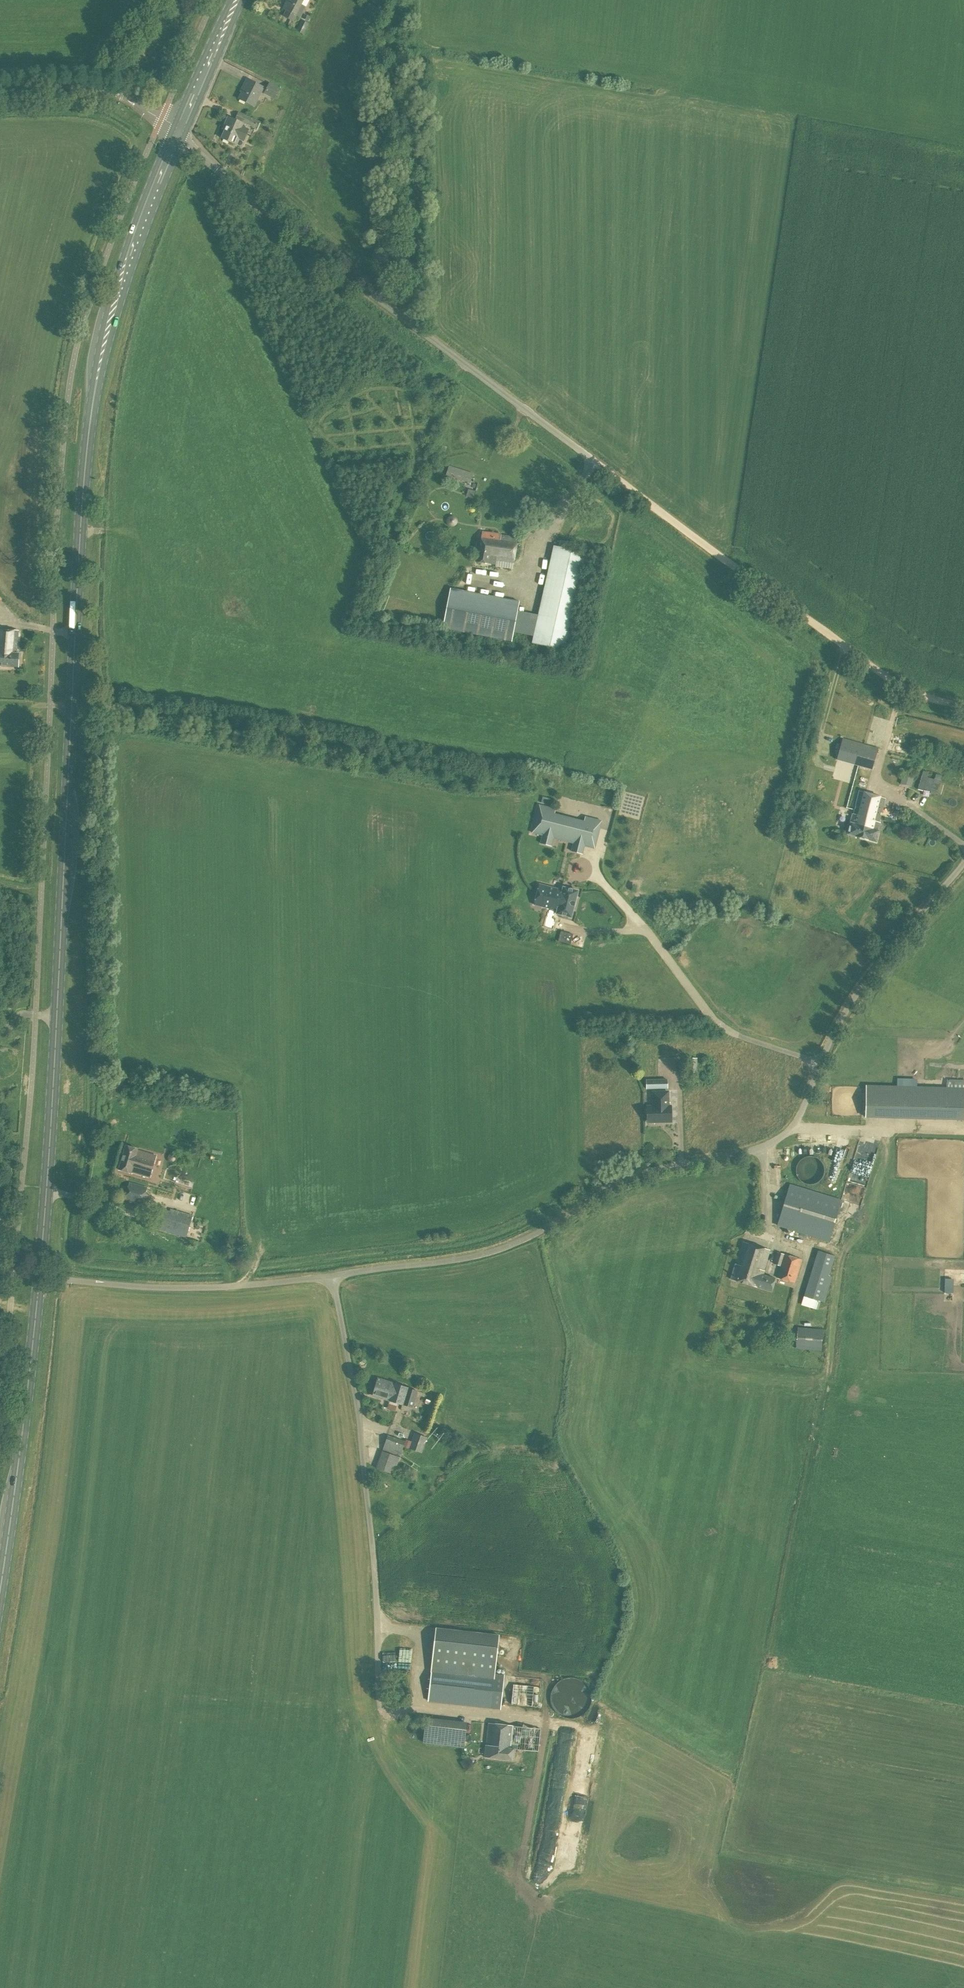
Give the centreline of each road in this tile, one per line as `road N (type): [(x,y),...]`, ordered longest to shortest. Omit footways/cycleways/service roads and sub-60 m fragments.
road 1 (primary): [(39,1277),(90,428),(125,267),(178,134)]
road 2 (unclassified): [(333,1277),(474,1257),(518,1242),(608,1186),(778,1140),(805,1106),(854,998),(963,863)]
road 3 (unclassified): [(540,1893),(427,1805),(395,1754),(360,1420),(333,1277)]
road 4 (unclassified): [(603,467),(178,134)]
road 5 (track): [(963,704),(909,690),(876,669),(603,467)]
road 6 (primary): [(0,1589),(39,1277)]
road 7 (unclassified): [(333,1277),(164,1290),(39,1277)]
road 8 (tertiary): [(178,134),(97,86),(0,88)]
road 9 (primary): [(178,134),(240,0)]

